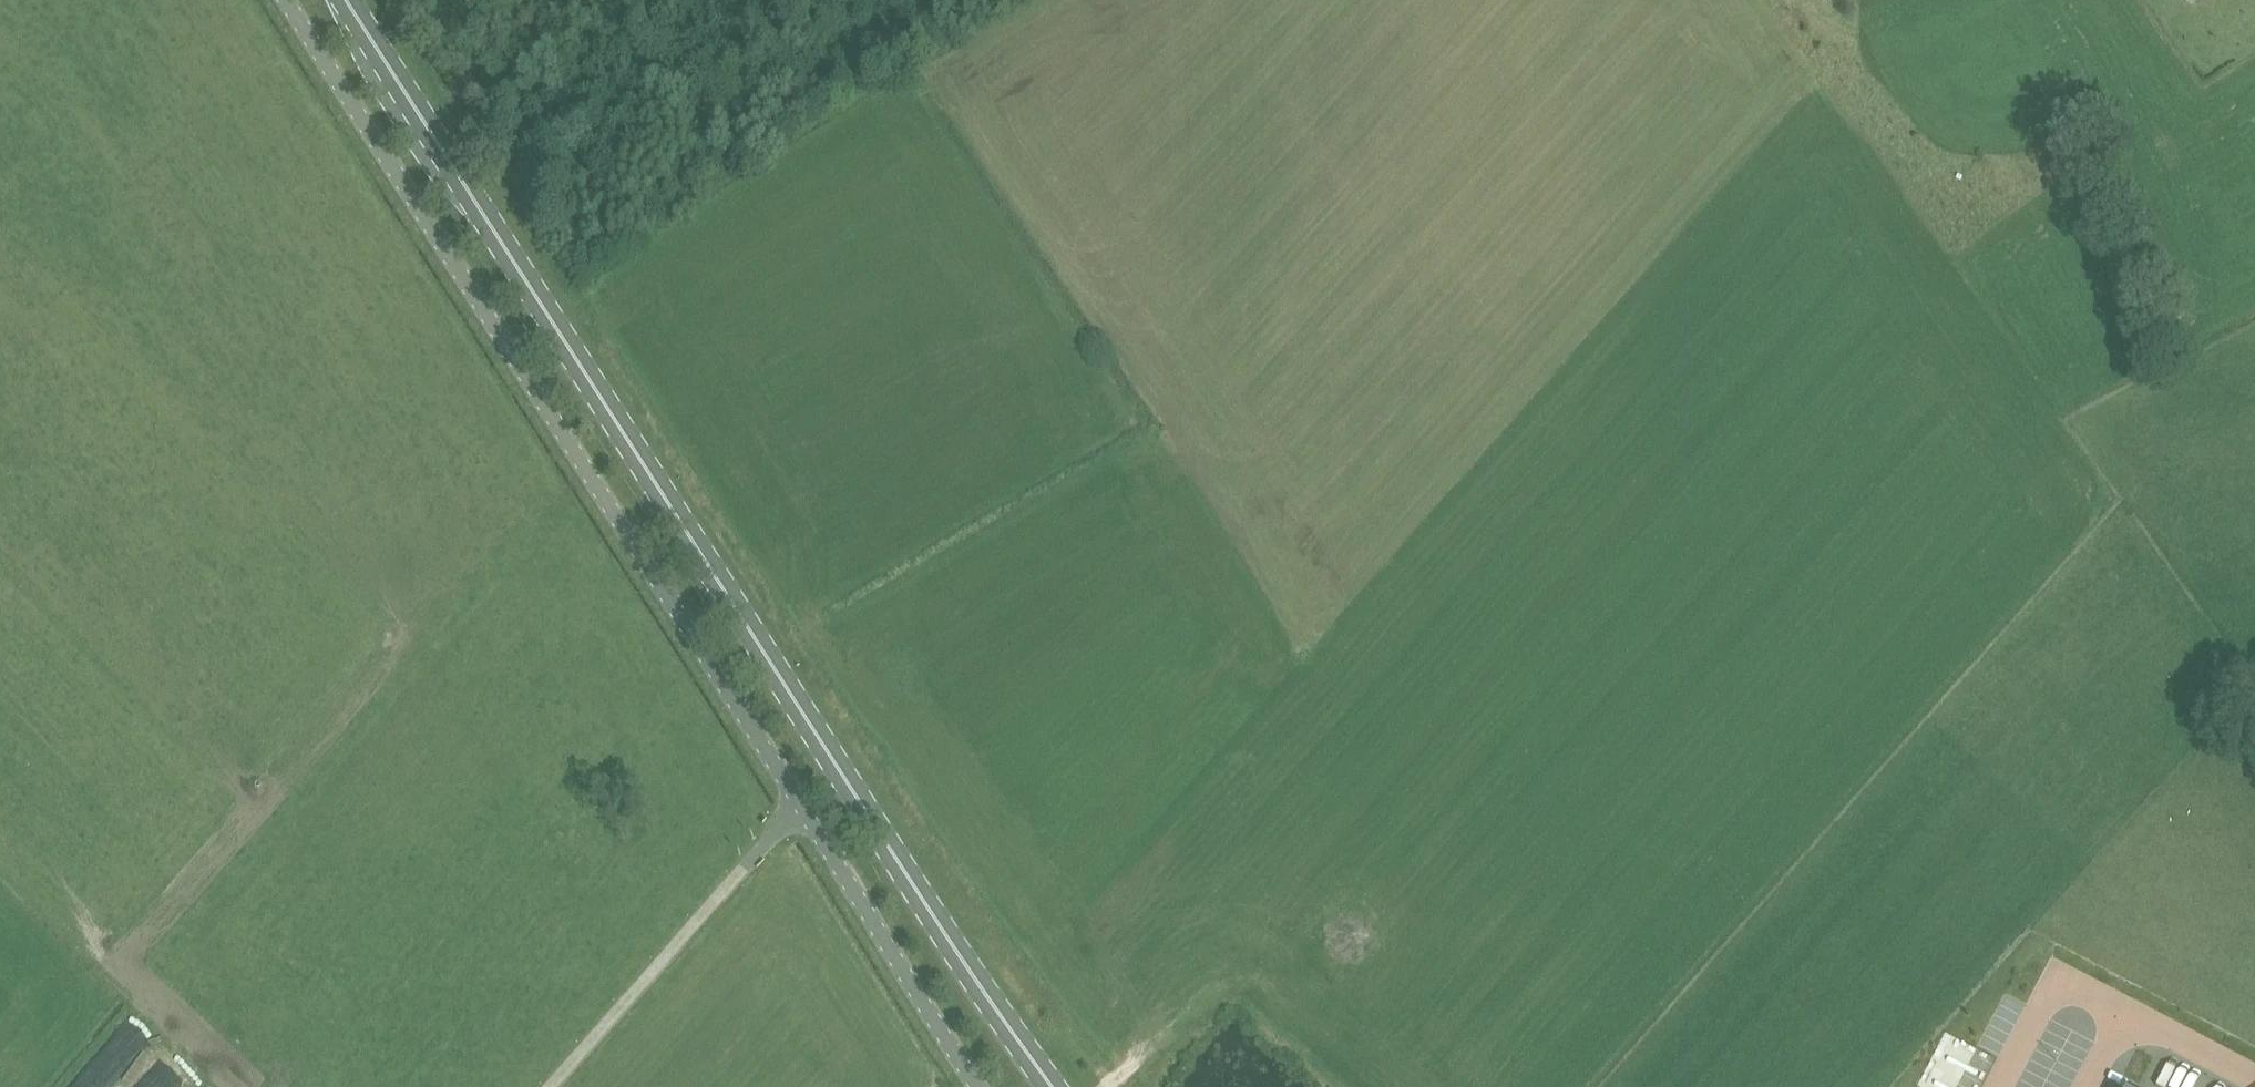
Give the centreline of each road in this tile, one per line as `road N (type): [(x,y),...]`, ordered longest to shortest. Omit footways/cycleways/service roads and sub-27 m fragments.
road 1 (primary): [(1054,1086),(812,728),(346,0)]
road 2 (unclassified): [(980,1086),(284,0)]

